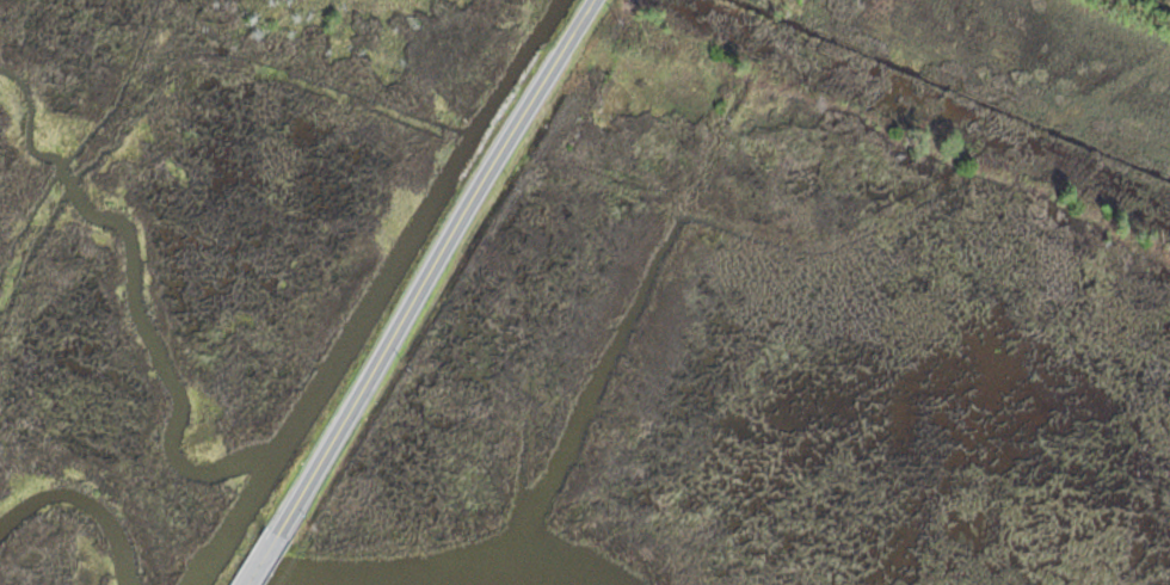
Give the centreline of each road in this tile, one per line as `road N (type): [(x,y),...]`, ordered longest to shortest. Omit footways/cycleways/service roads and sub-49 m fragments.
road 1 (primary): [(279,531),(593,0)]

